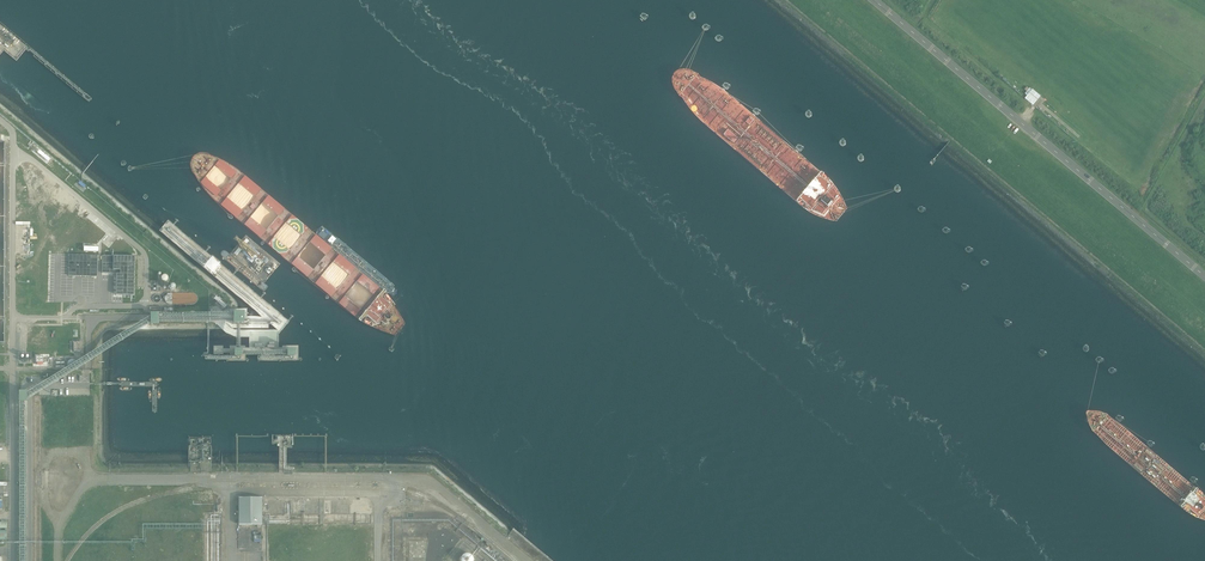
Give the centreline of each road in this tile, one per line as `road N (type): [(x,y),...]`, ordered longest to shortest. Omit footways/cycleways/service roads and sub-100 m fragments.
road 1 (tertiary): [(1204,276),(874,0)]
road 2 (unclassified): [(85,386),(31,386),(31,560)]

